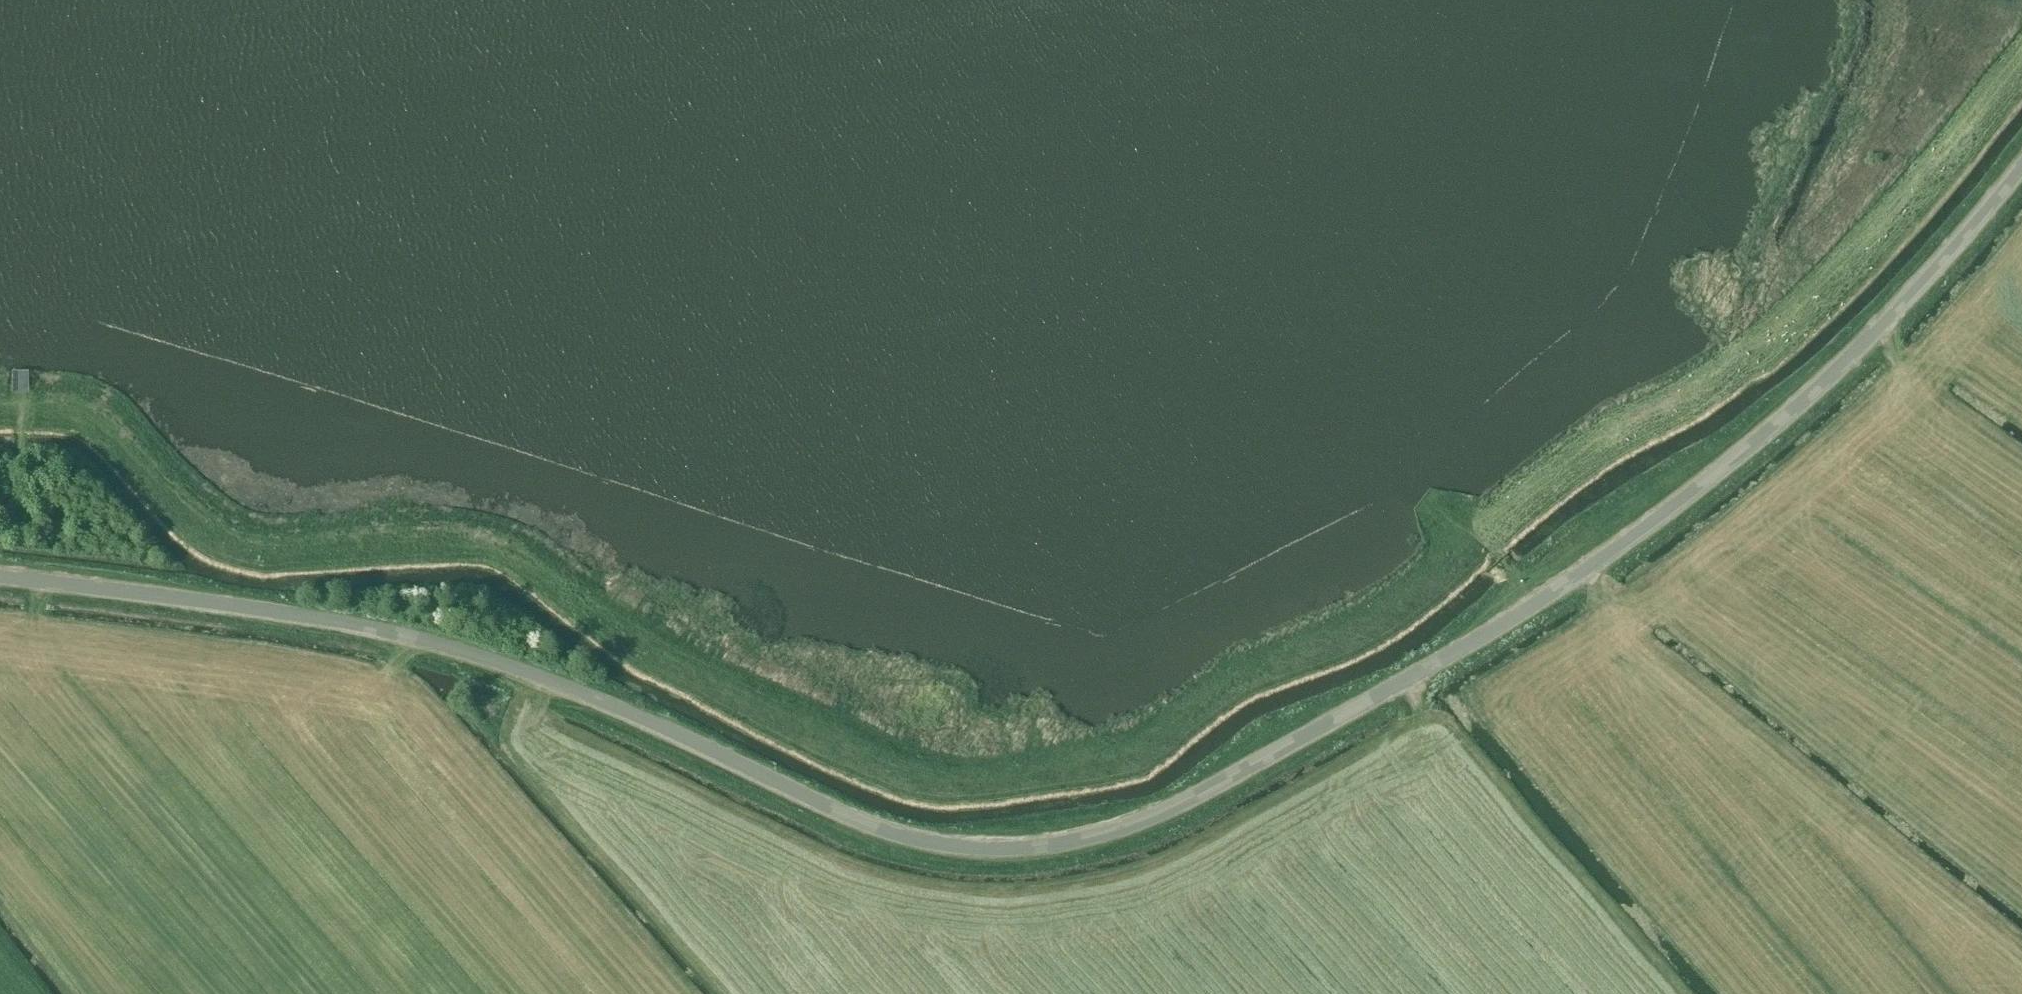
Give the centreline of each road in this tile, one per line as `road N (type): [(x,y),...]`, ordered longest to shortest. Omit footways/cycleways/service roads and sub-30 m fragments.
road 1 (unclassified): [(0,576),(256,608),(445,645),(575,690),(894,835),(988,849),(1081,840),(1154,815),(1259,761),(1616,549),(1858,348),(2021,163)]

